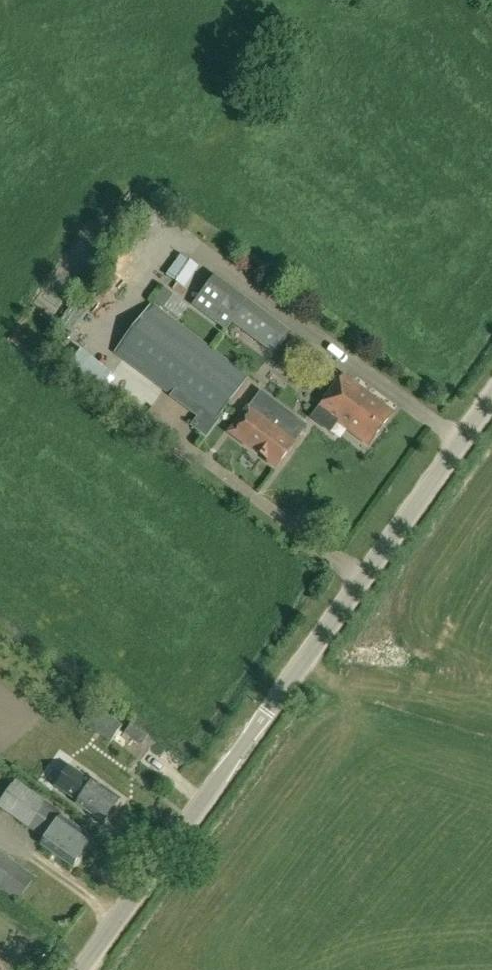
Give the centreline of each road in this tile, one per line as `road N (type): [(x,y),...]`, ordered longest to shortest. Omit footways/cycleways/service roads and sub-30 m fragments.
road 1 (tertiary): [(84,969),(491,398)]

